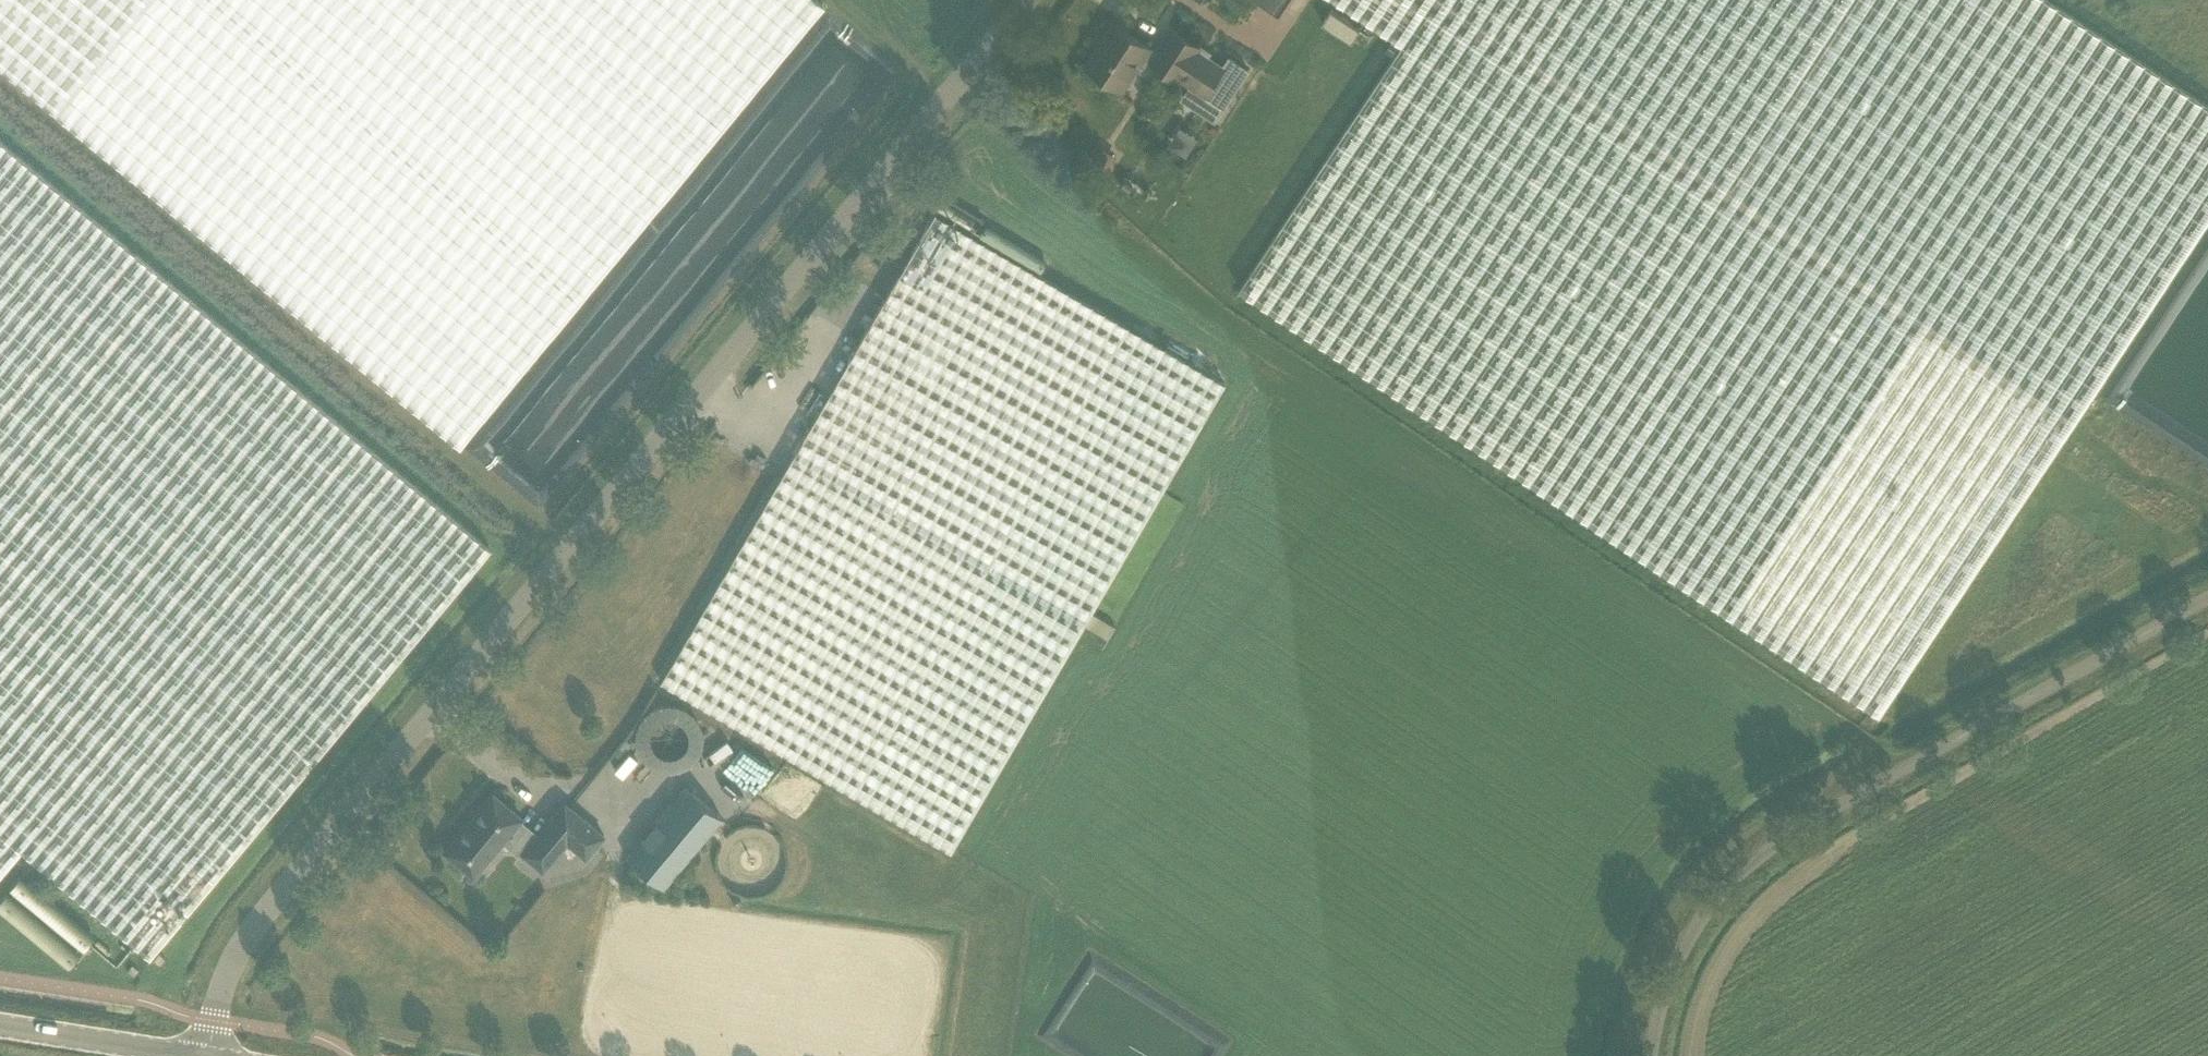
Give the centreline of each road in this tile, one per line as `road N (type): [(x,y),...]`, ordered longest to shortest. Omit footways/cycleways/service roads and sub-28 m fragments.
road 1 (unclassified): [(209,1055),(220,986),(238,952),(1021,0)]
road 2 (unclassified): [(1651,1055),(1679,959),(1708,912),(1761,858),(2207,598)]
road 3 (tertiary): [(202,1055),(0,1024)]

